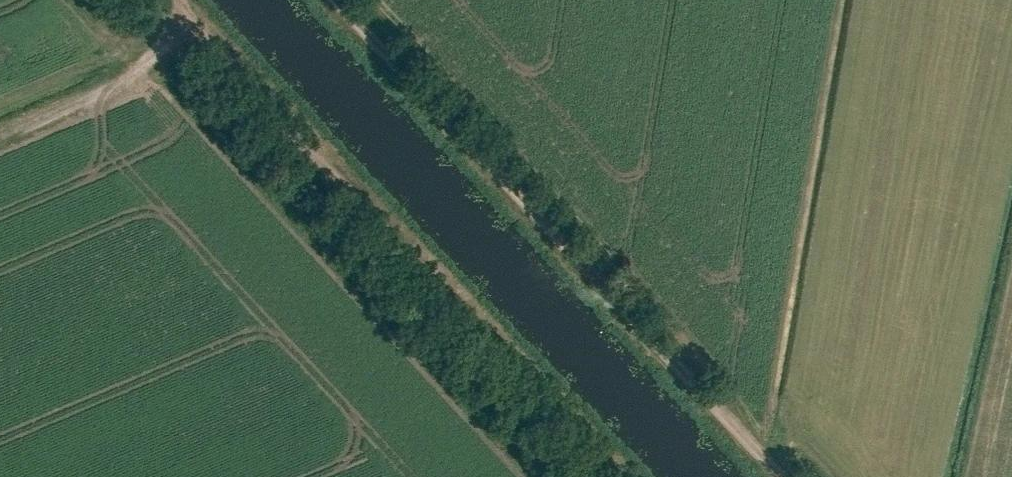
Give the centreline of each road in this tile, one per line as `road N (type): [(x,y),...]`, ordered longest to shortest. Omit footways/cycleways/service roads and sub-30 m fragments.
road 1 (track): [(164,0),(609,476)]
road 2 (track): [(801,476),(360,0)]

